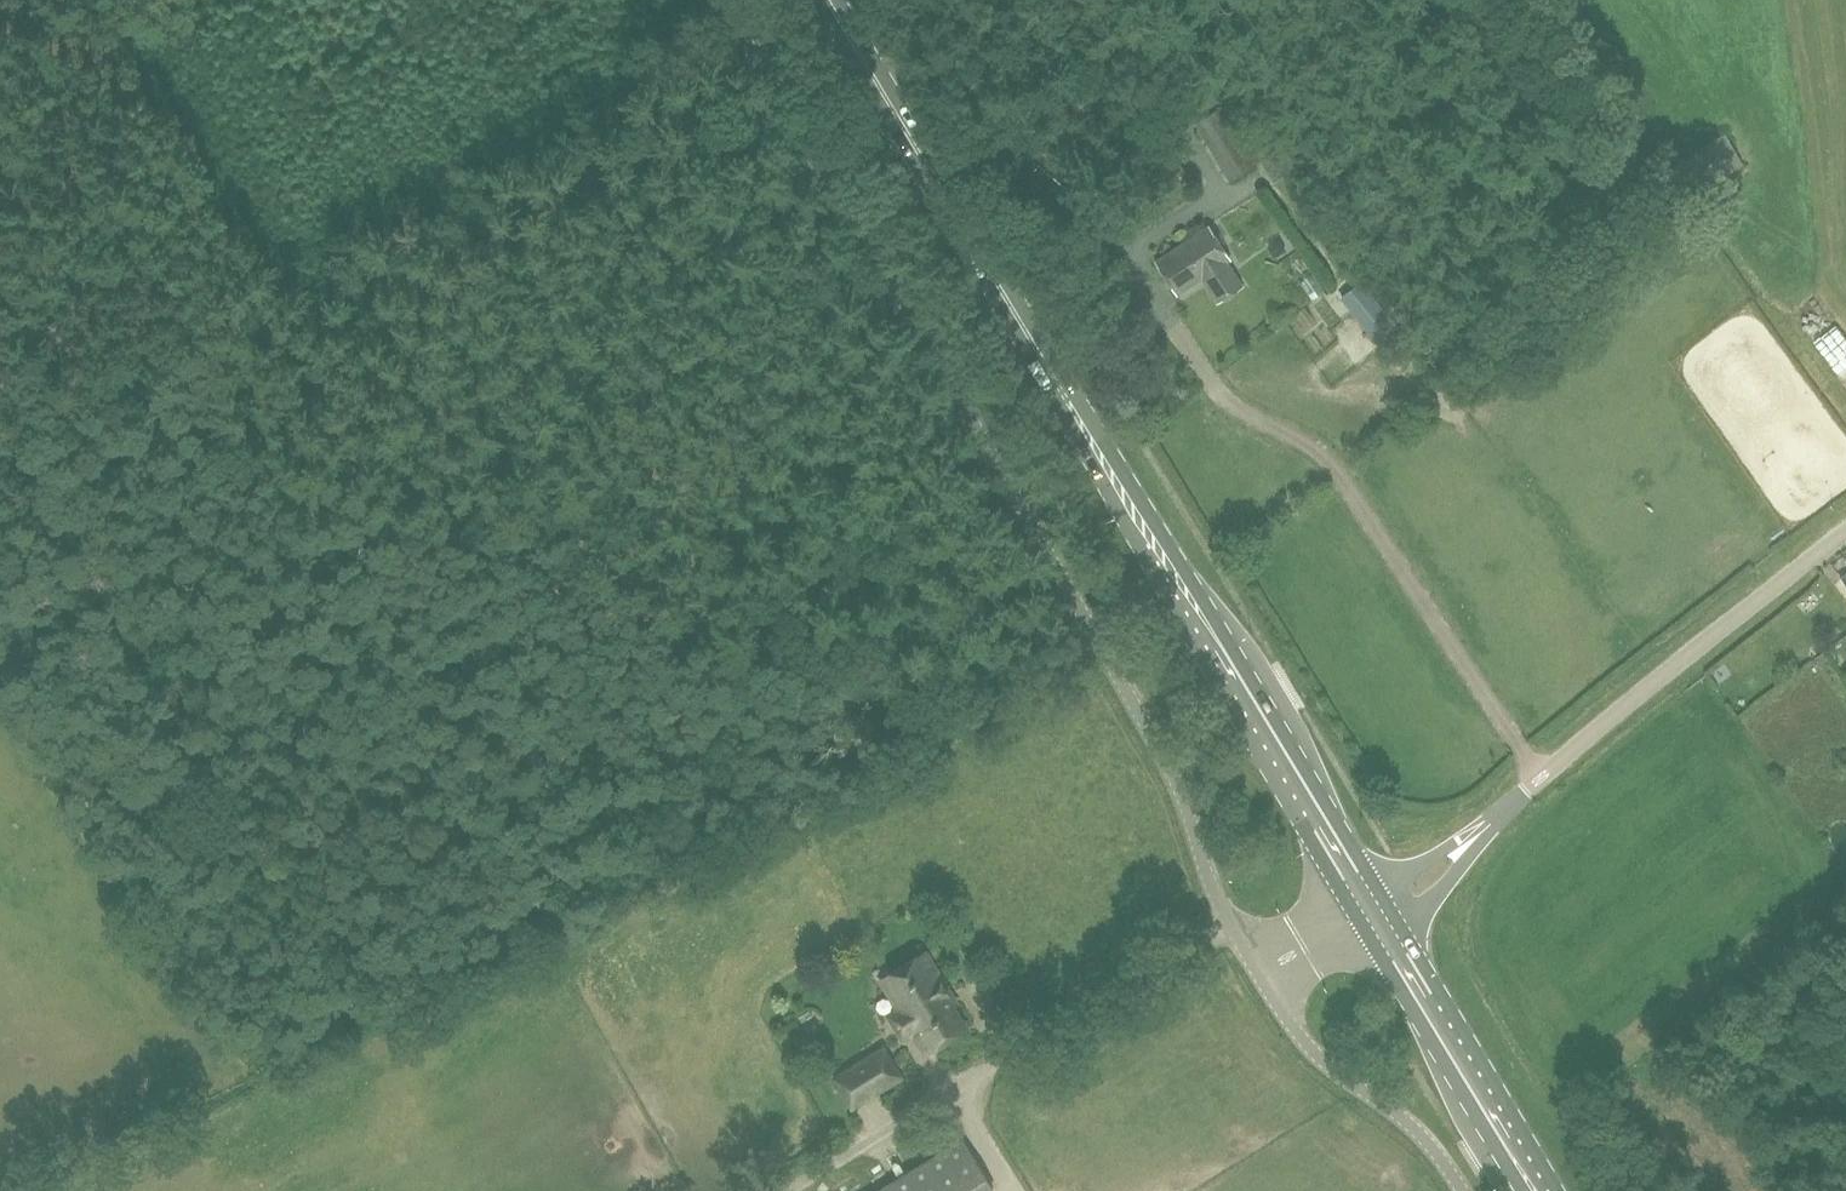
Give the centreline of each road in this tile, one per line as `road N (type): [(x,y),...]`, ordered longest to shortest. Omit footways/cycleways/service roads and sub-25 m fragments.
road 1 (primary): [(1369,911),(825,0)]
road 2 (unclassified): [(1229,928),(1149,728),(722,0)]
road 3 (unclassified): [(1369,911),(1452,858),(1845,530)]
road 4 (unclassified): [(787,1190),(1229,928)]
road 5 (primary): [(1537,1190),(1369,911)]
road 6 (unclassified): [(1463,1190),(1435,1149),(1313,1054),(1259,978)]
road 7 (unclassified): [(1259,978),(1369,911)]

